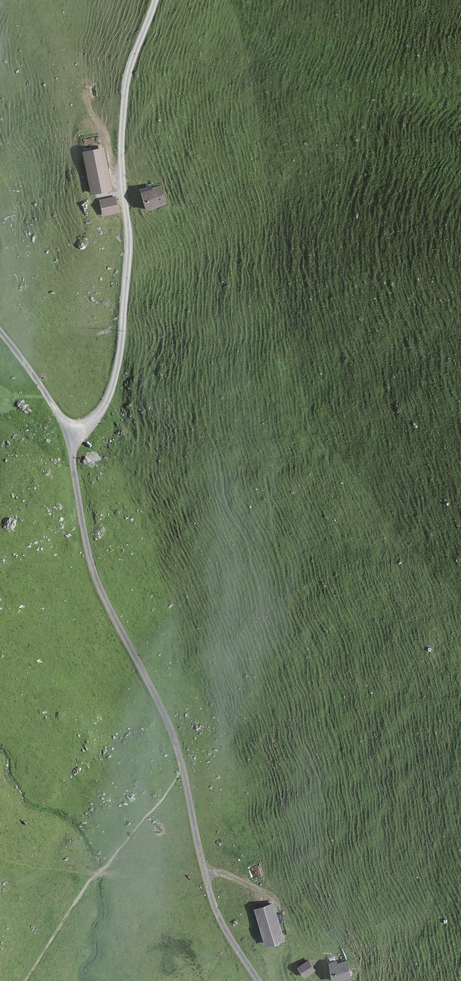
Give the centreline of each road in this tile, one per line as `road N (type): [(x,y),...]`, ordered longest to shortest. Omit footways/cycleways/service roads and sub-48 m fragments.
road 1 (track): [(155,0),(131,64),(123,119),(129,238),(122,343),(101,410),(69,436)]
road 2 (track): [(69,436),(95,576),(153,688),(183,769)]
road 3 (track): [(183,769),(217,909),(259,980)]
road 4 (track): [(69,436),(0,332)]

